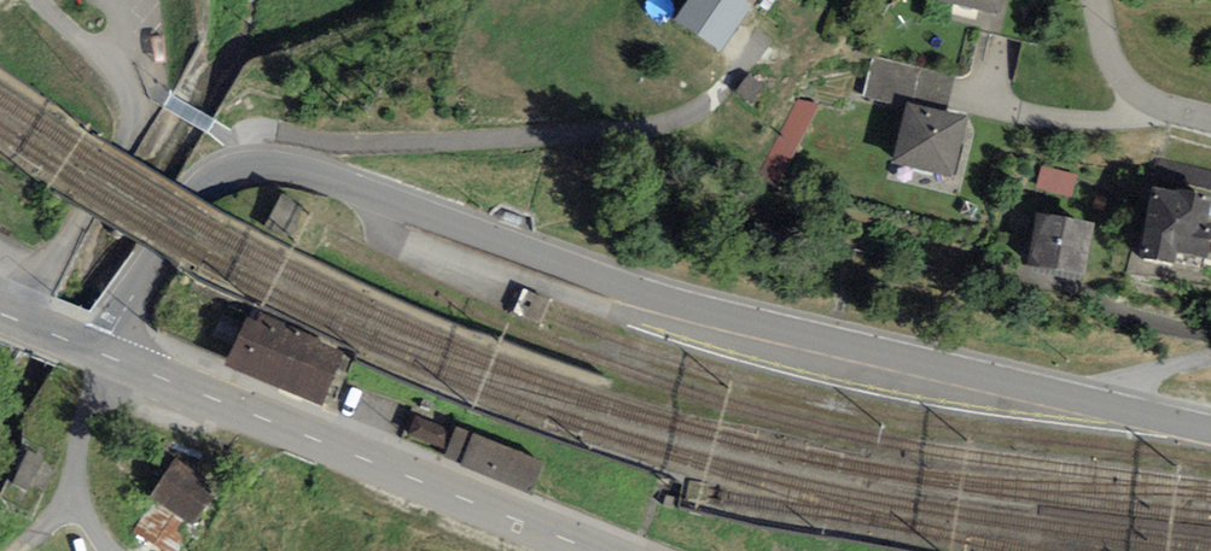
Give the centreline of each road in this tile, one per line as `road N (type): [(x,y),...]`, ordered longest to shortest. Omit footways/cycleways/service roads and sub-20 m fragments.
road 1 (residential): [(97,353),(216,173),(282,164),(636,291),(1210,428)]
road 2 (primary): [(593,550),(97,353)]
road 3 (unclassified): [(15,319),(133,120),(126,90),(41,0)]
road 4 (residential): [(1210,121),(1147,100),(1116,71),(1100,45),(1095,0)]

